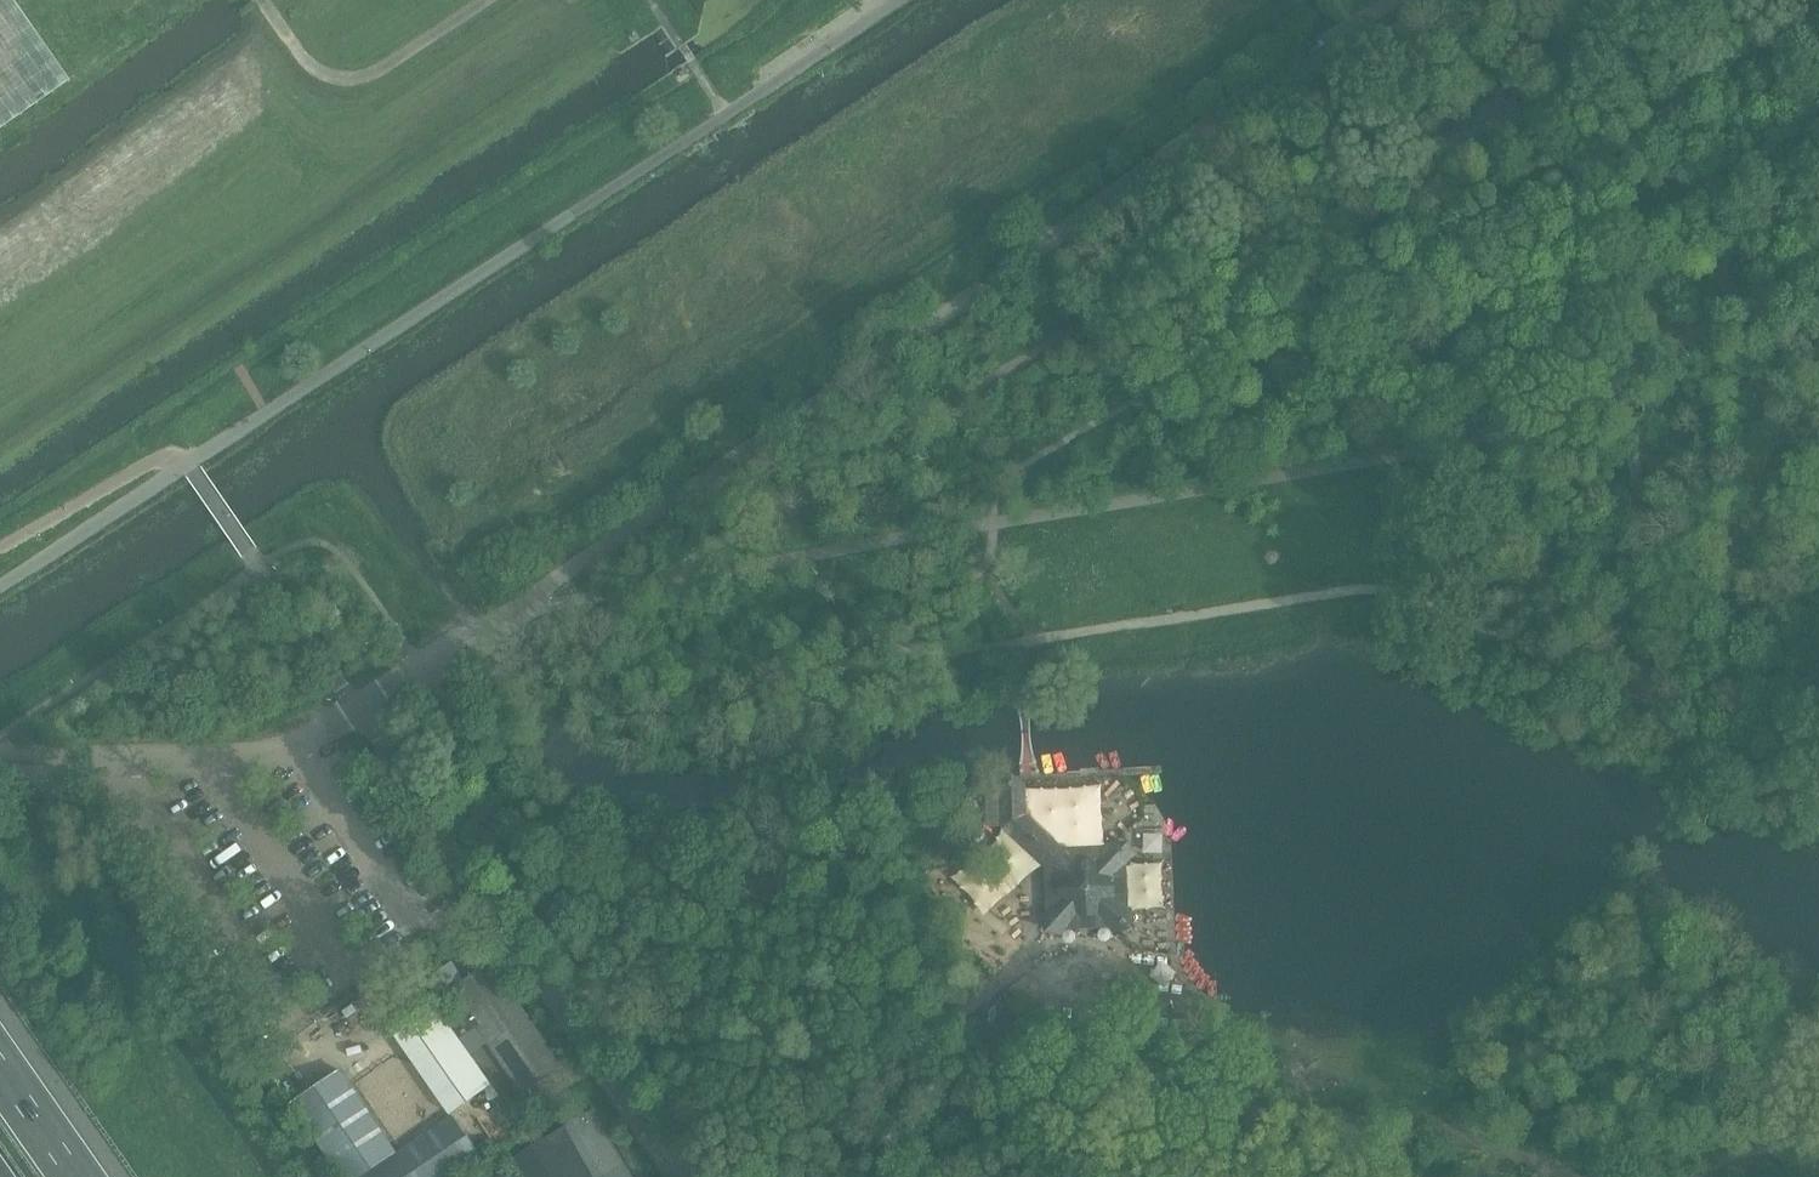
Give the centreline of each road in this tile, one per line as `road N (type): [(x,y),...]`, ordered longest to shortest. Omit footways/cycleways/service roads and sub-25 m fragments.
road 1 (unclassified): [(0,752),(214,761),(304,744),(1414,0)]
road 2 (motorway): [(79,1176),(0,1065)]

